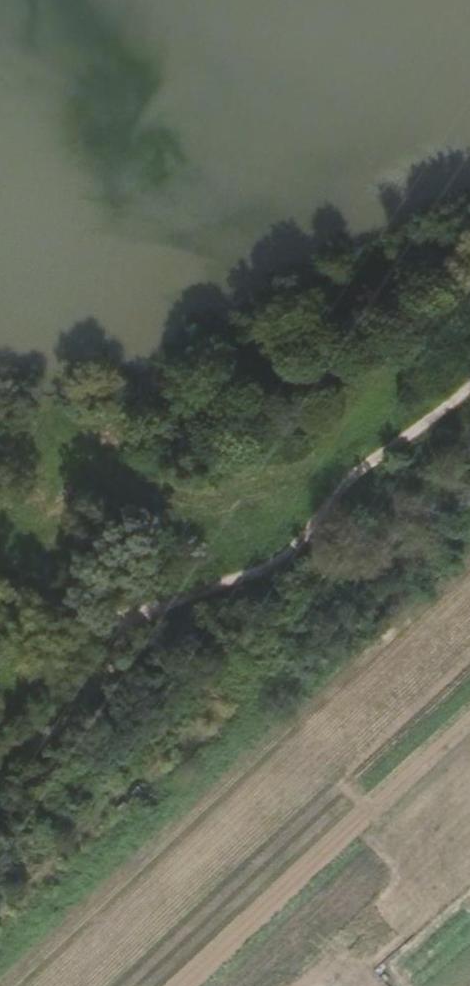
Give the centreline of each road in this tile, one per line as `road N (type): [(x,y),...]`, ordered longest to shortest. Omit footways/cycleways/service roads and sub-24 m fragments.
road 1 (track): [(146,609),(0,763)]
road 2 (track): [(146,609),(96,607),(0,558)]

